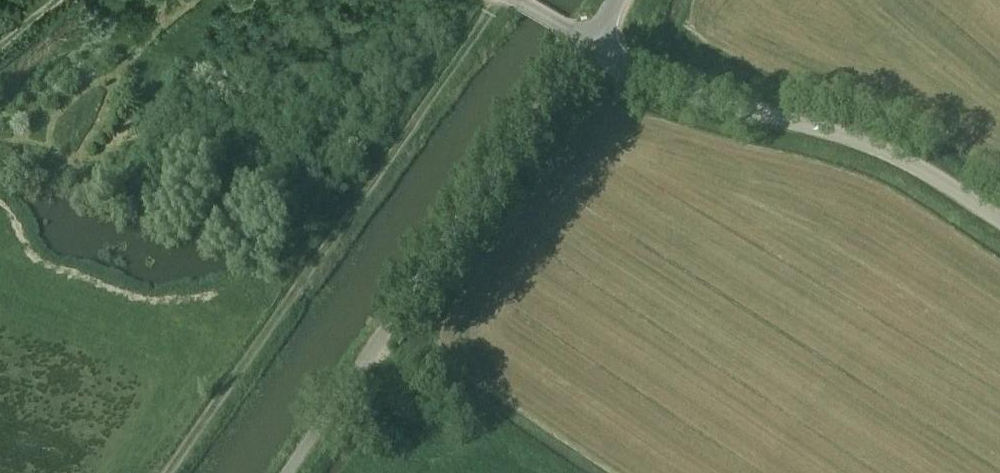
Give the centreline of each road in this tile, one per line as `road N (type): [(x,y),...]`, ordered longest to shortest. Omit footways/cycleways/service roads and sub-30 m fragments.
road 1 (track): [(168,472),(492,0)]
road 2 (unclassified): [(288,472),(585,44)]
road 3 (unclassified): [(999,223),(934,179),(854,144),(640,77),(585,44)]

